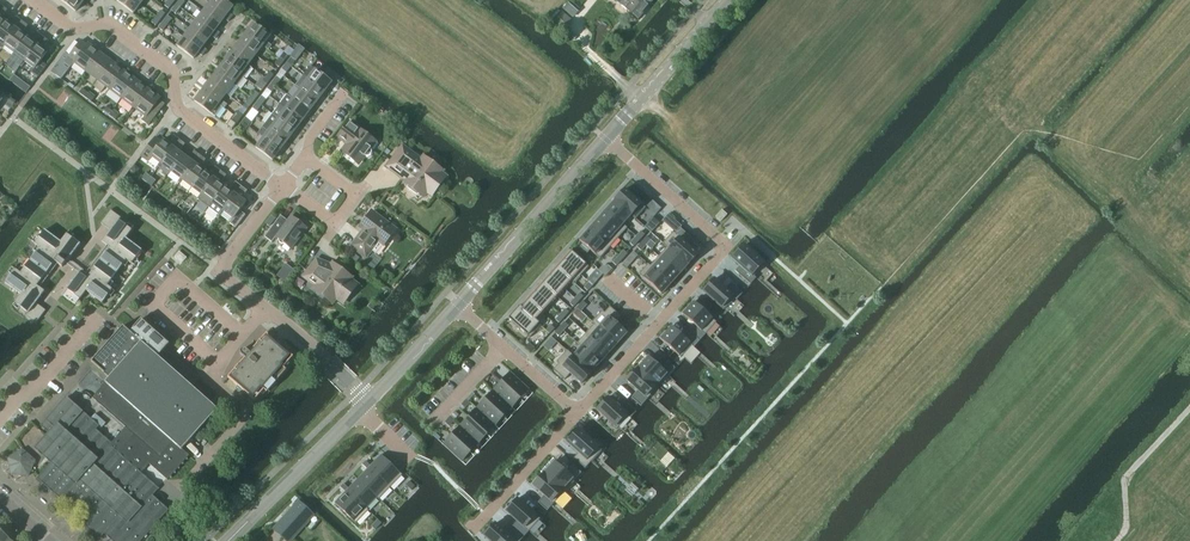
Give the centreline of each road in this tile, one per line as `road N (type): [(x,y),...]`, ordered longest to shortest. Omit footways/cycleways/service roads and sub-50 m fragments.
road 1 (residential): [(578,413),(727,245),(604,139)]
road 2 (residential): [(282,187),(175,107),(171,70),(105,25),(70,28),(33,0)]
road 3 (residential): [(369,402),(217,271),(282,187)]
road 4 (tertiary): [(458,302),(604,139)]
road 5 (tertiary): [(230,540),(369,402)]
road 6 (tertiary): [(604,139),(727,0)]
road 7 (residential): [(282,187),(334,226),(356,195),(307,156)]
road 8 (track): [(1118,540),(1127,527),(1125,482),(1189,406)]
road 9 (residential): [(578,413),(475,529)]
road 10 (residential): [(0,423),(104,317)]
road 11 (tertiary): [(369,402),(458,302)]

